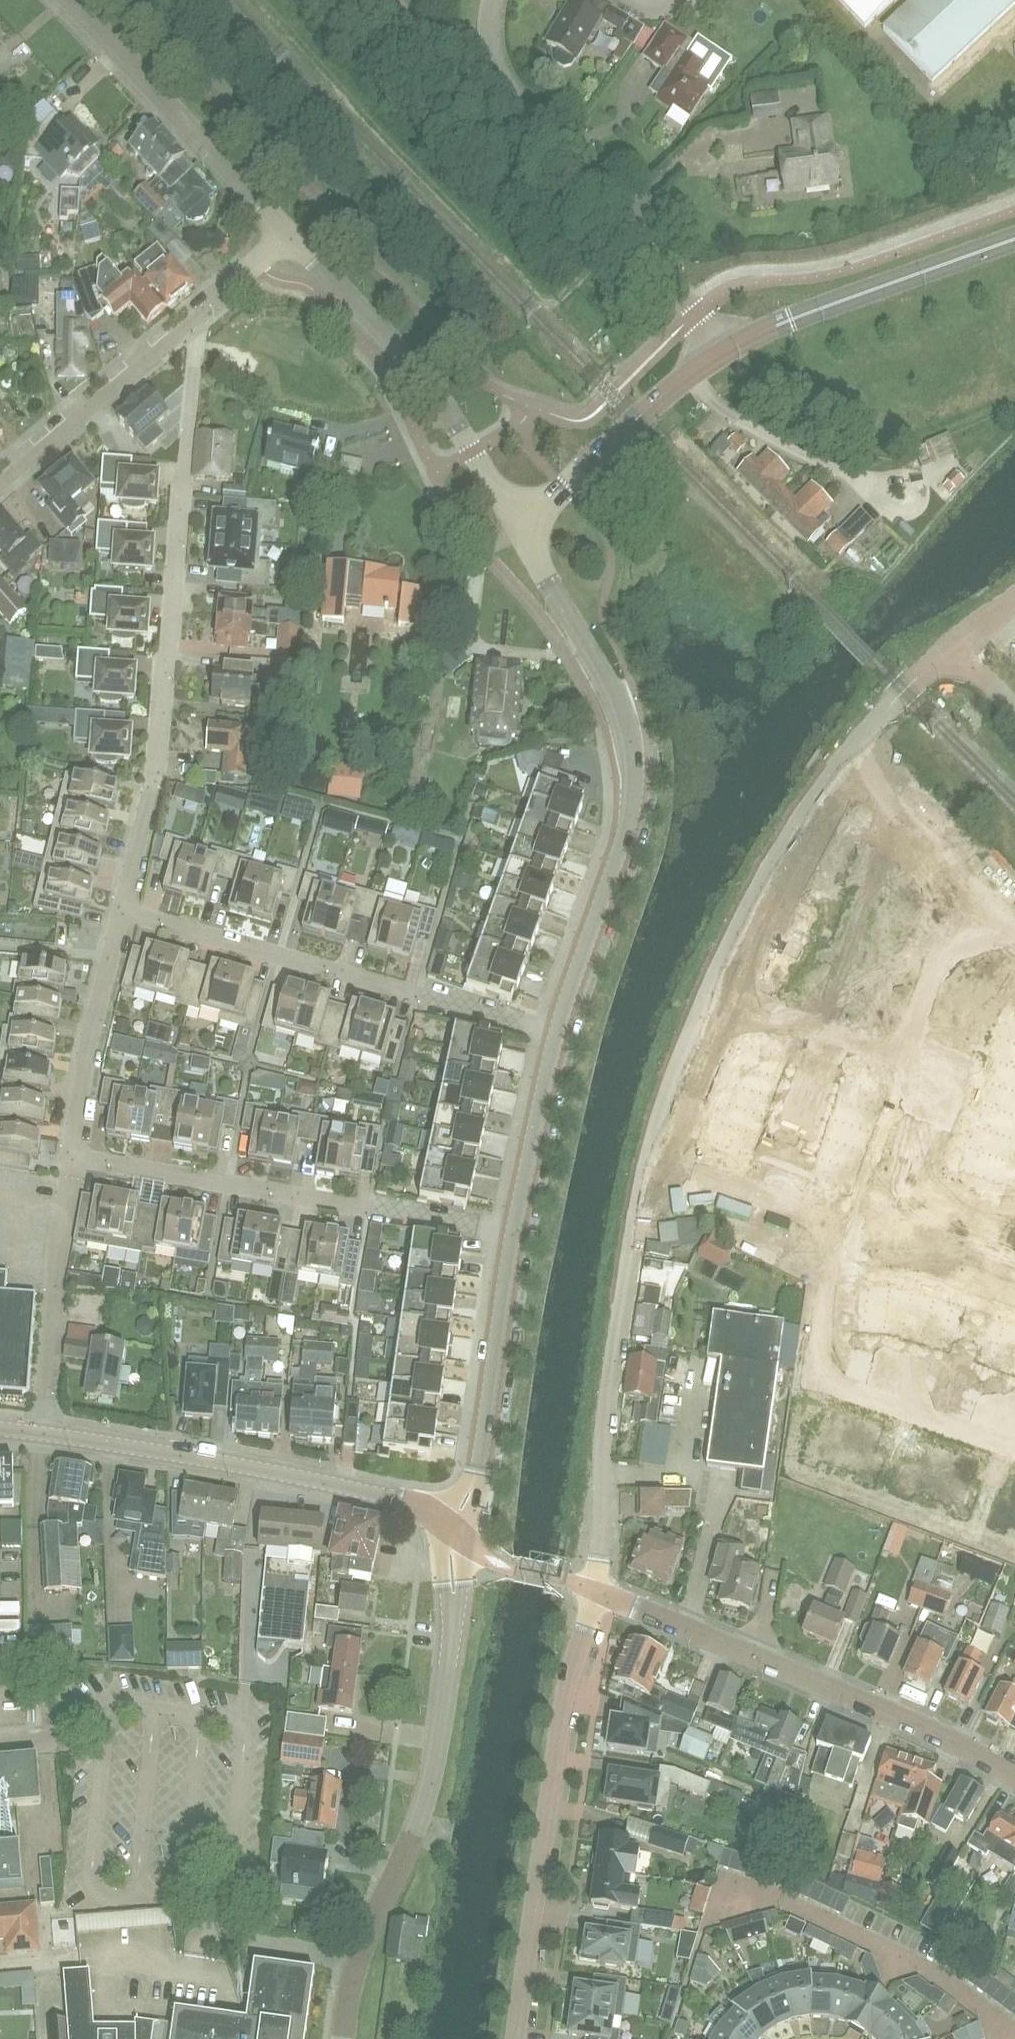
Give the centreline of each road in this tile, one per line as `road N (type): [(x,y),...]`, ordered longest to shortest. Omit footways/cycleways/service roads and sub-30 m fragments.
road 1 (residential): [(122,910),(155,774),(200,313)]
road 2 (residential): [(1014,1446),(820,1379),(824,1274),(839,1231),(651,1140)]
road 3 (tertiary): [(557,1033),(627,825),(630,749),(610,687),(518,523)]
road 4 (tertiary): [(343,2038),(359,1959),(432,1768),(454,1612),(454,1532)]
road 5 (residential): [(1014,1781),(897,1715),(597,1592)]
road 6 (residential): [(597,1592),(606,1398),(651,1140)]
road 7 (residential): [(516,2038),(561,1716),(597,1592)]
road 8 (unclassified): [(557,1033),(122,910)]
road 9 (unclassified): [(513,1236),(74,1156)]
road 10 (unclassified): [(724,351),(498,75),(491,0)]
road 11 (residential): [(454,1532),(417,1501),(382,1490),(44,1435)]
road 12 (residential): [(1014,940),(976,926),(951,933),(906,1042),(894,1053),(707,990)]
road 13 (tertiary): [(518,523),(444,399),(287,234)]
road 14 (tertiary): [(287,234),(70,0)]
road 15 (tertiary): [(724,351),(1014,237)]
road 16 (tertiary): [(454,1532),(479,1472),(513,1236)]
road 17 (tertiary): [(518,523),(724,351)]
road 18 (residential): [(0,482),(200,313)]
road 19 (unclassified): [(786,838),(835,768),(952,645)]
road 20 (residential): [(44,1435),(69,1182)]
road 21 (residential): [(74,1156),(91,1032),(122,910)]
road 22 (tertiary): [(513,1236),(557,1033)]
road 23 (residential): [(707,990),(786,838)]
road 24 (residential): [(651,1140),(707,990)]
road 25 (track): [(495,71),(475,67),(398,0)]

